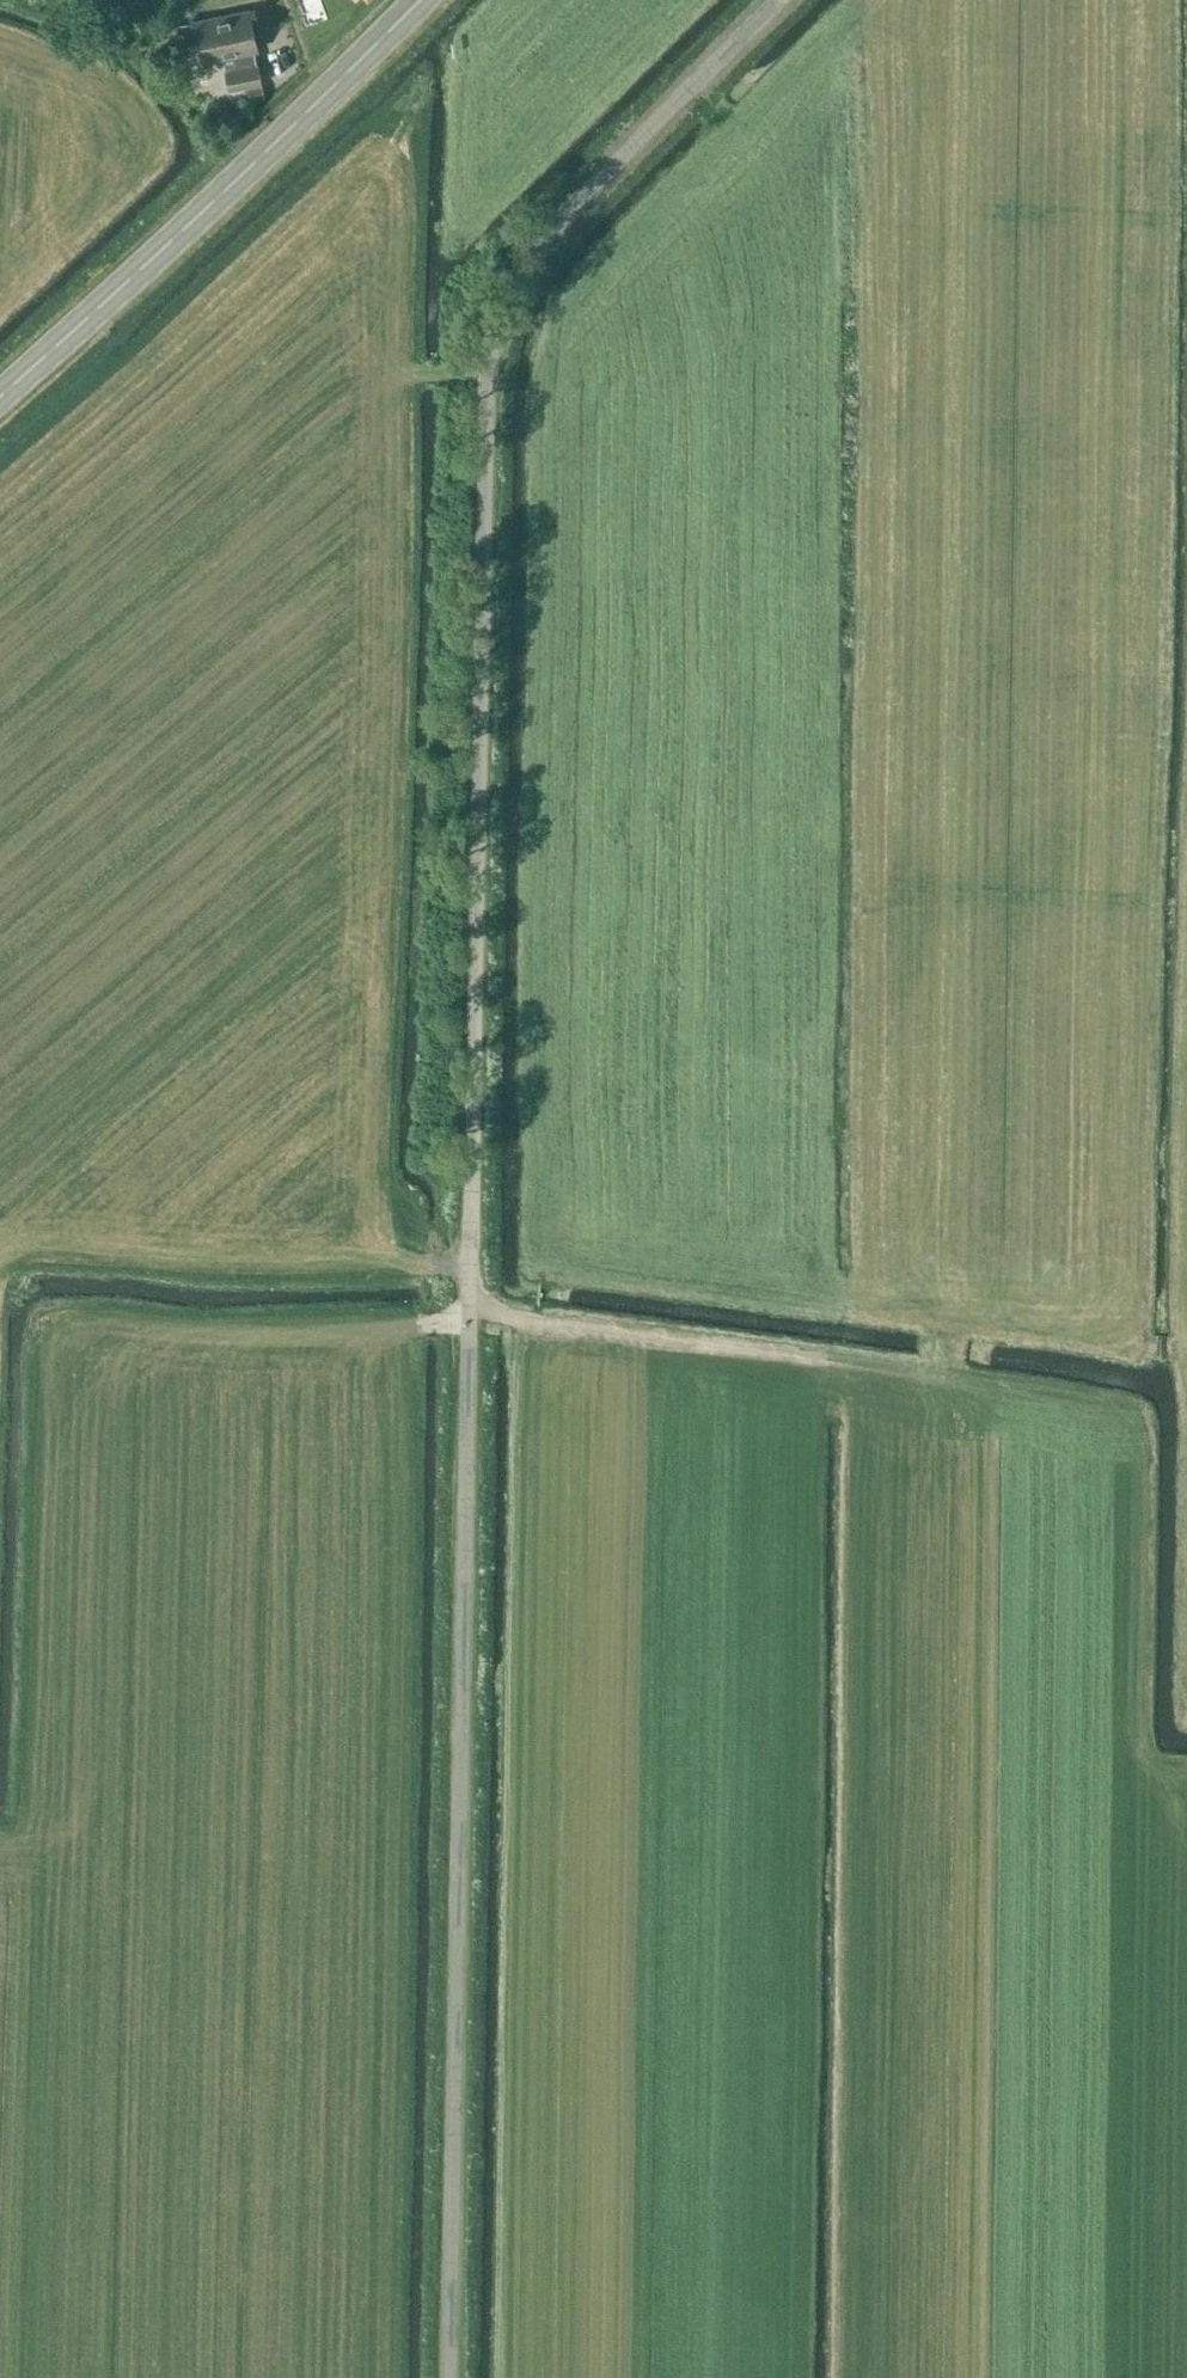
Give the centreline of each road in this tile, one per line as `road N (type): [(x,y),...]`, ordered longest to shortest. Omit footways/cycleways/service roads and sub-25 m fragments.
road 1 (unclassified): [(453,2377),(492,350),(523,276),(574,201),(776,0)]
road 2 (primary): [(0,394),(419,0)]

